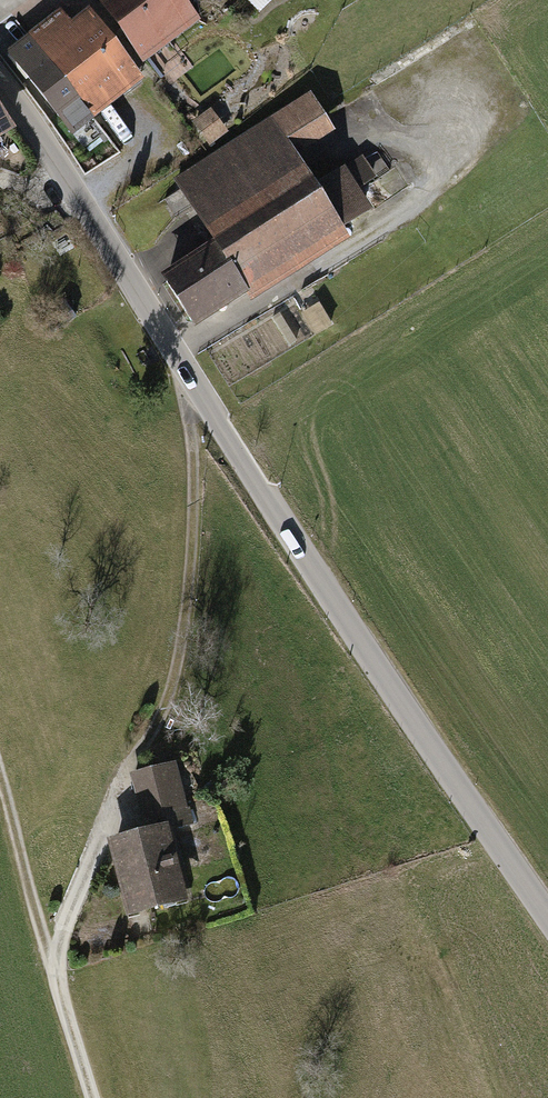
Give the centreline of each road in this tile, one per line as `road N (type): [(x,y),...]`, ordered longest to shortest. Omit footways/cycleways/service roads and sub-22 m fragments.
road 1 (unclassified): [(0,80),(358,637),(547,917)]
road 2 (track): [(51,967),(124,769),(153,736),(173,687),(190,584),(196,384)]
road 3 (track): [(175,351),(397,215),(439,172),(440,104)]
road 4 (track): [(92,1097),(0,769)]

